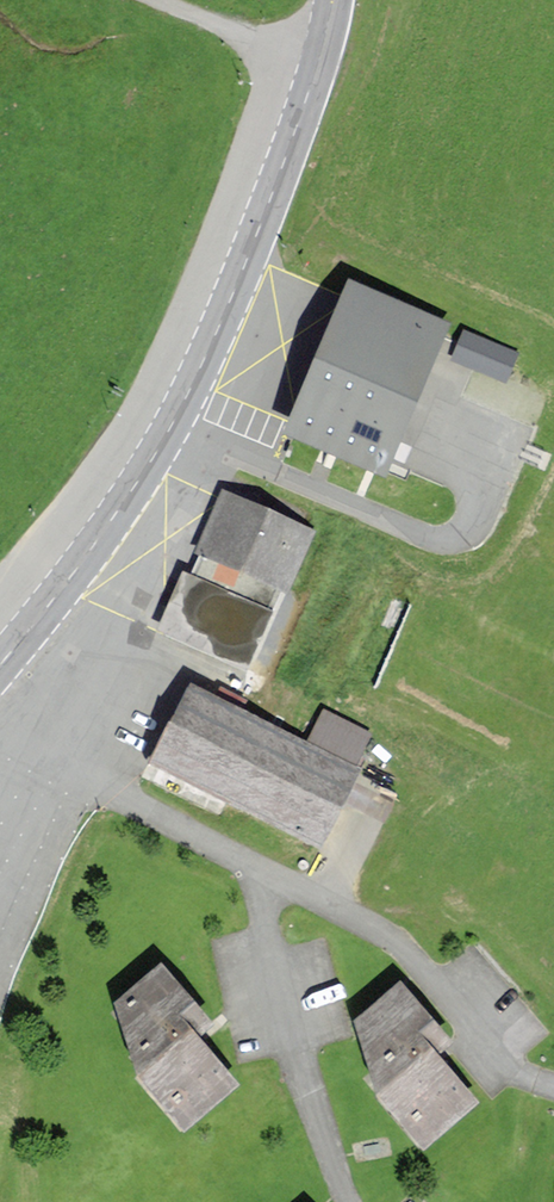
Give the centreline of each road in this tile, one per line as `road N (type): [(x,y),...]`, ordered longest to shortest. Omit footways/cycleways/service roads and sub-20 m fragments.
road 1 (primary): [(0,663),(171,426),(256,236),(318,69),(332,0)]
road 2 (track): [(156,0),(318,69)]

